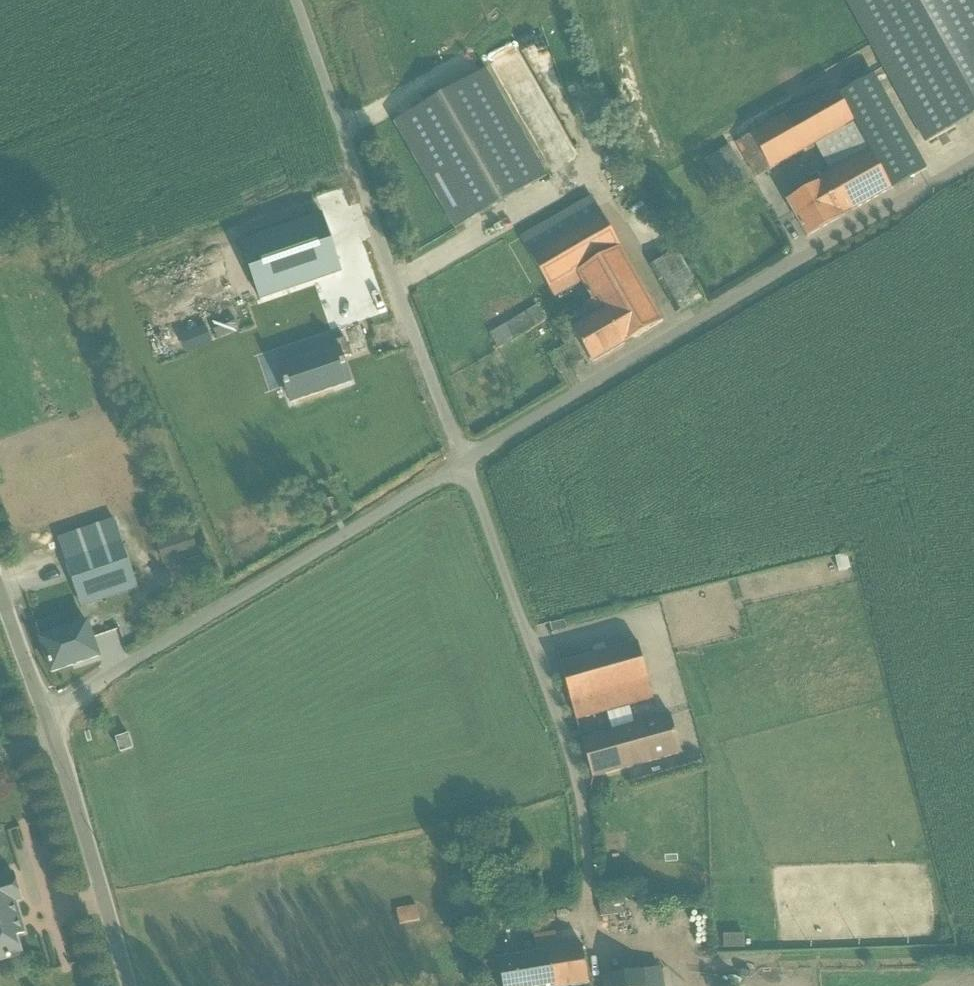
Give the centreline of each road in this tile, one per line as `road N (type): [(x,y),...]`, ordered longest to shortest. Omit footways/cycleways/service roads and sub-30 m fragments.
road 1 (unclassified): [(465,459),(973,152)]
road 2 (unclassified): [(46,712),(465,459)]
road 3 (unclassified): [(297,0),(465,459)]
road 4 (unclassified): [(465,459),(566,744),(589,900)]
road 5 (track): [(973,949),(724,960),(619,949),(598,934),(589,900)]
road 6 (residential): [(127,985),(46,712)]
road 7 (unclassified): [(46,712),(0,575)]

